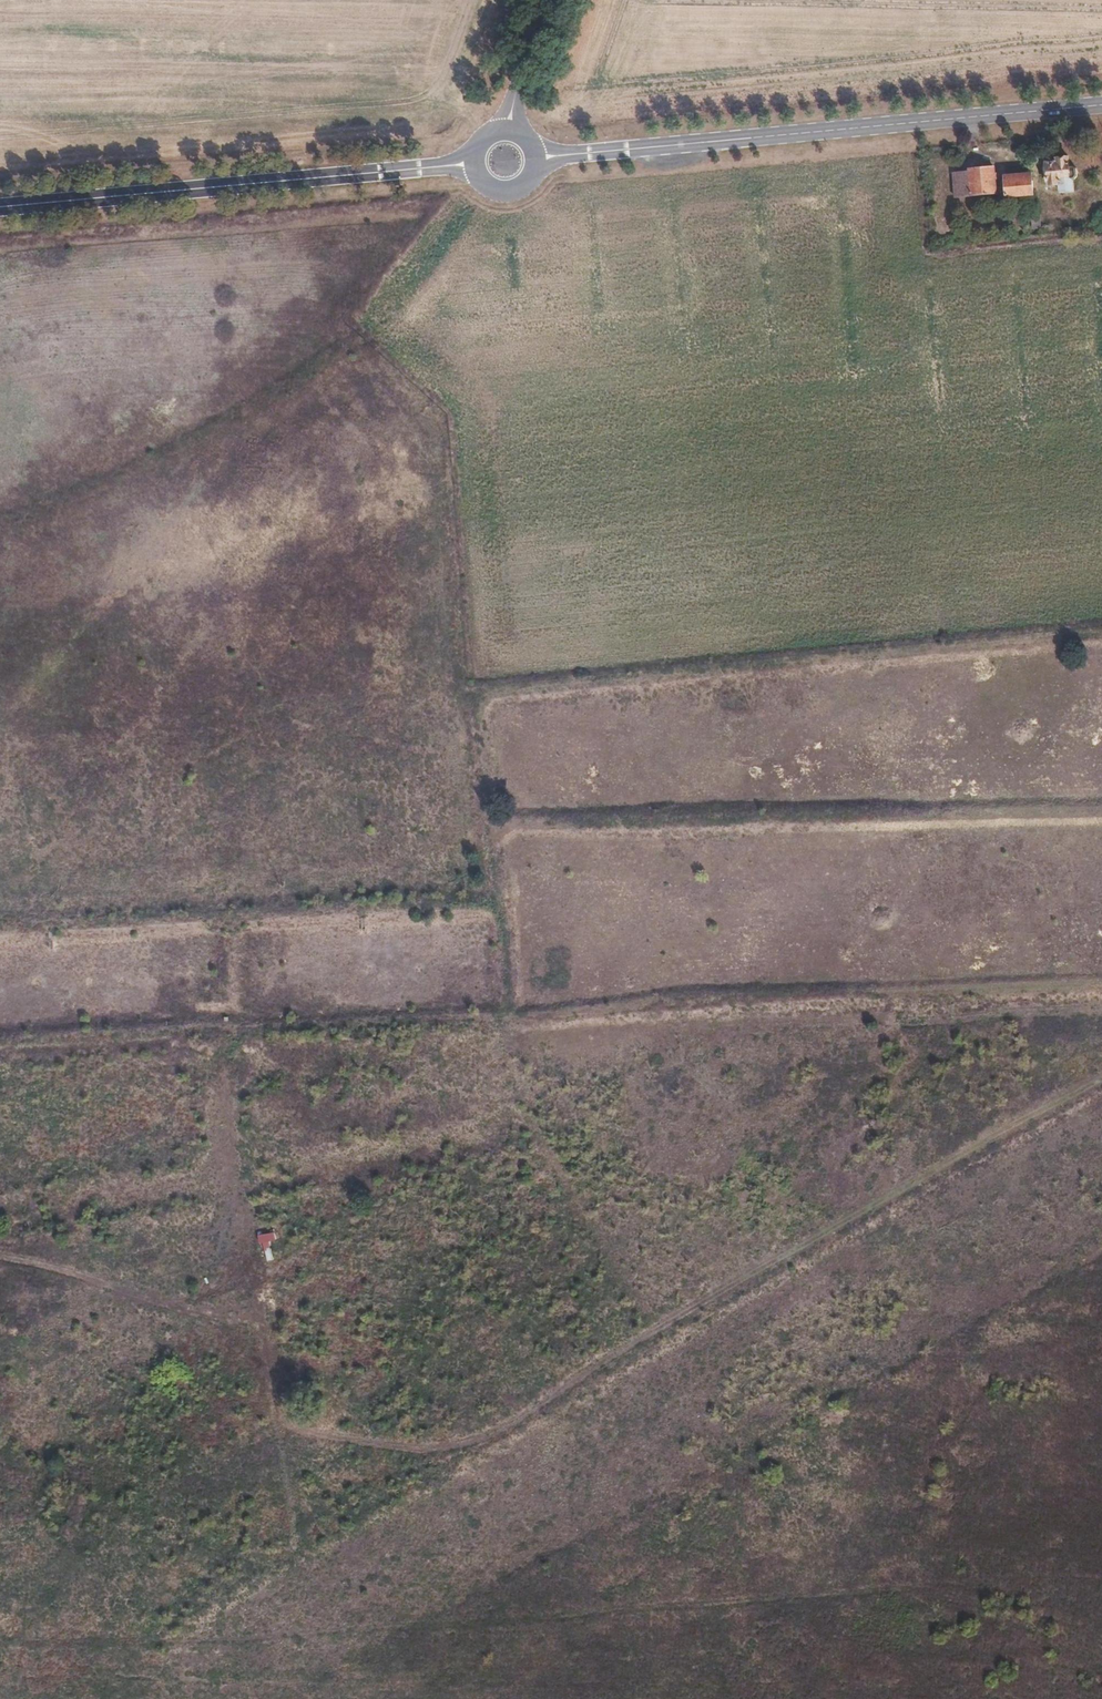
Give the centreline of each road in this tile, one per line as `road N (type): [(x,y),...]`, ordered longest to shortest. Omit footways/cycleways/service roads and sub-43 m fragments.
road 1 (track): [(1101,1075),(475,1445),(398,1448),(288,1421),(271,1410),(264,1386),(221,1331),(104,1280),(0,1256)]
road 2 (track): [(0,1042),(508,1020),(1101,980)]
road 3 (unclassified): [(536,158),(1101,105)]
road 4 (unclassified): [(475,164),(0,208)]
road 5 (unclassified): [(551,0),(507,130)]

